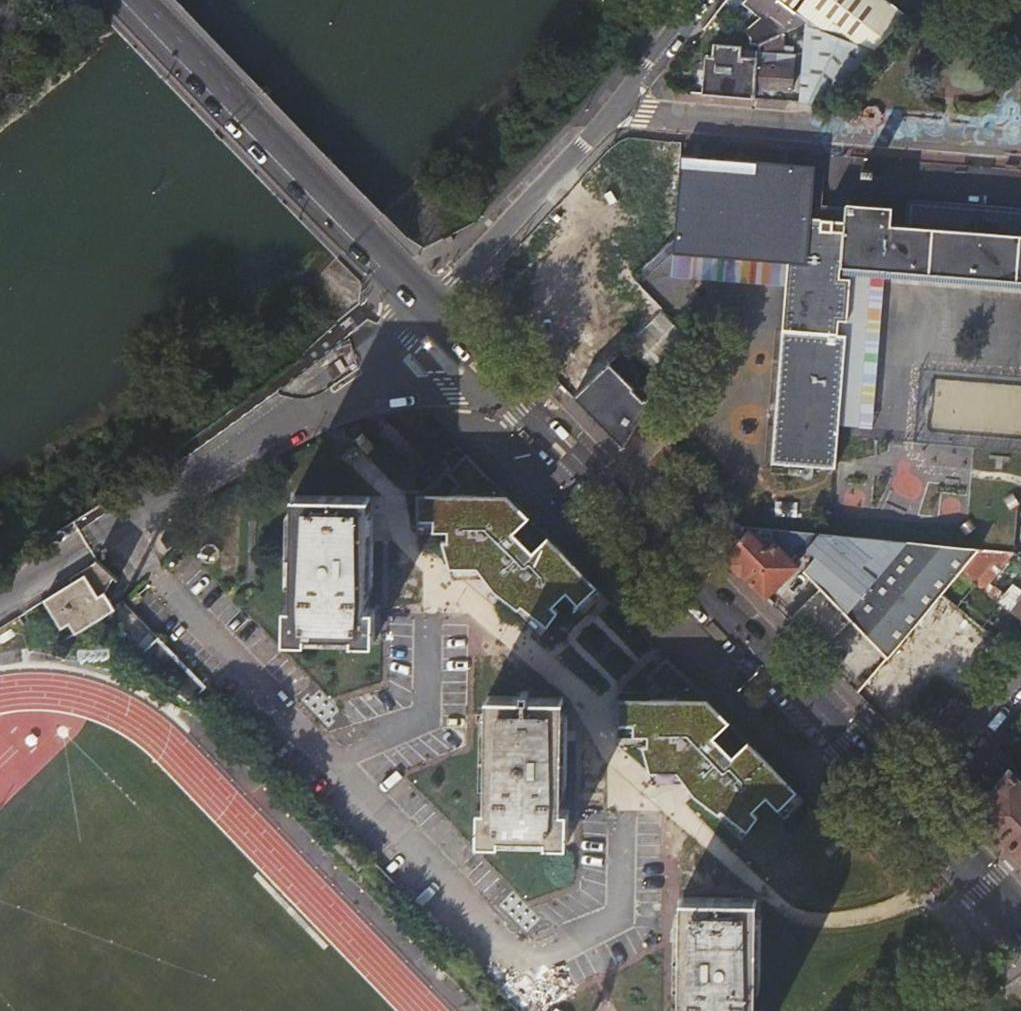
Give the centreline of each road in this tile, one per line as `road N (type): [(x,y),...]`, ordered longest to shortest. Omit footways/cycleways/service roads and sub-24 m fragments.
road 1 (secondary): [(909,808),(489,374)]
road 2 (secondary): [(426,304),(130,0)]
road 3 (residential): [(705,0),(618,108),(458,281),(426,304)]
road 4 (residential): [(85,546),(248,440)]
road 5 (residential): [(909,808),(1020,675)]
road 6 (secondary): [(1020,927),(909,808)]
road 7 (residential): [(248,440),(383,386)]
road 8 (residential): [(359,354),(248,440)]

